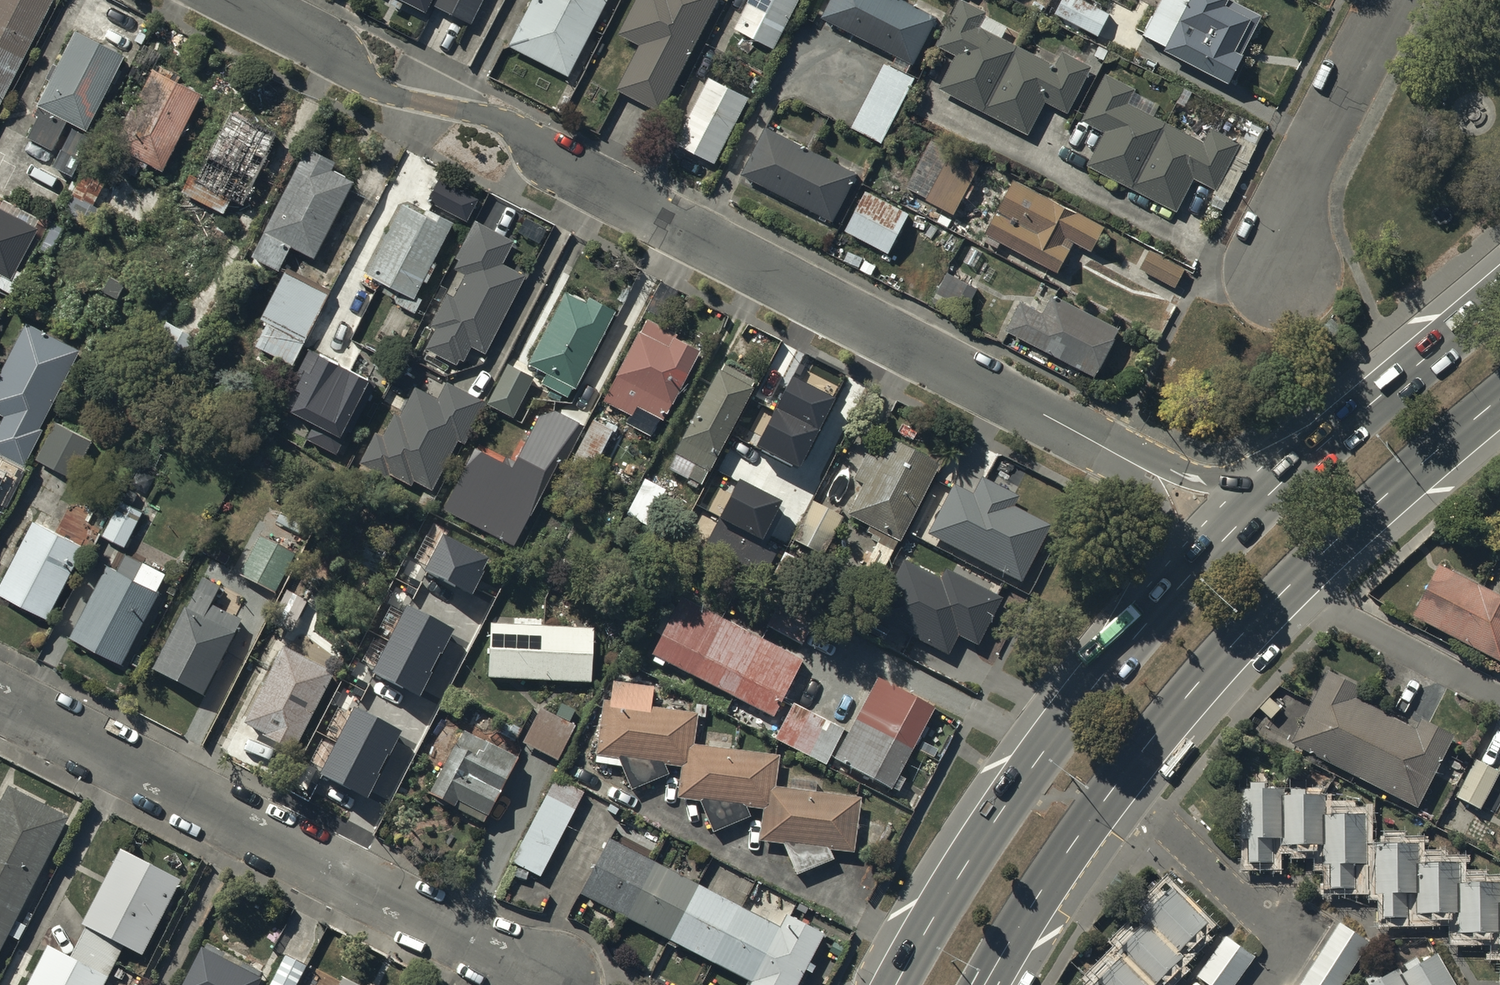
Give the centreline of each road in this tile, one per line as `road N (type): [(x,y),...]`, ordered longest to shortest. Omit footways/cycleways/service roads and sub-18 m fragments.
road 1 (residential): [(236,0),(378,89),(509,123),(578,177),(1109,450)]
road 2 (residential): [(0,697),(547,977)]
road 3 (primary): [(1298,579),(1162,725),(986,984)]
road 4 (primary): [(896,984),(1000,815),(1133,640)]
road 5 (residential): [(1402,0),(1373,34),(1293,195),(1283,279)]
road 6 (primary): [(1499,400),(1298,579)]
road 7 (primary): [(1298,469),(1499,296)]
road 8 (primary): [(1133,640),(1298,469)]
road 9 (residential): [(1499,698),(1337,614),(1298,579)]
road 10 (residential): [(1109,450),(1158,501),(1166,524),(1133,640)]
road 11 (residential): [(1109,450),(1214,479),(1298,469)]

